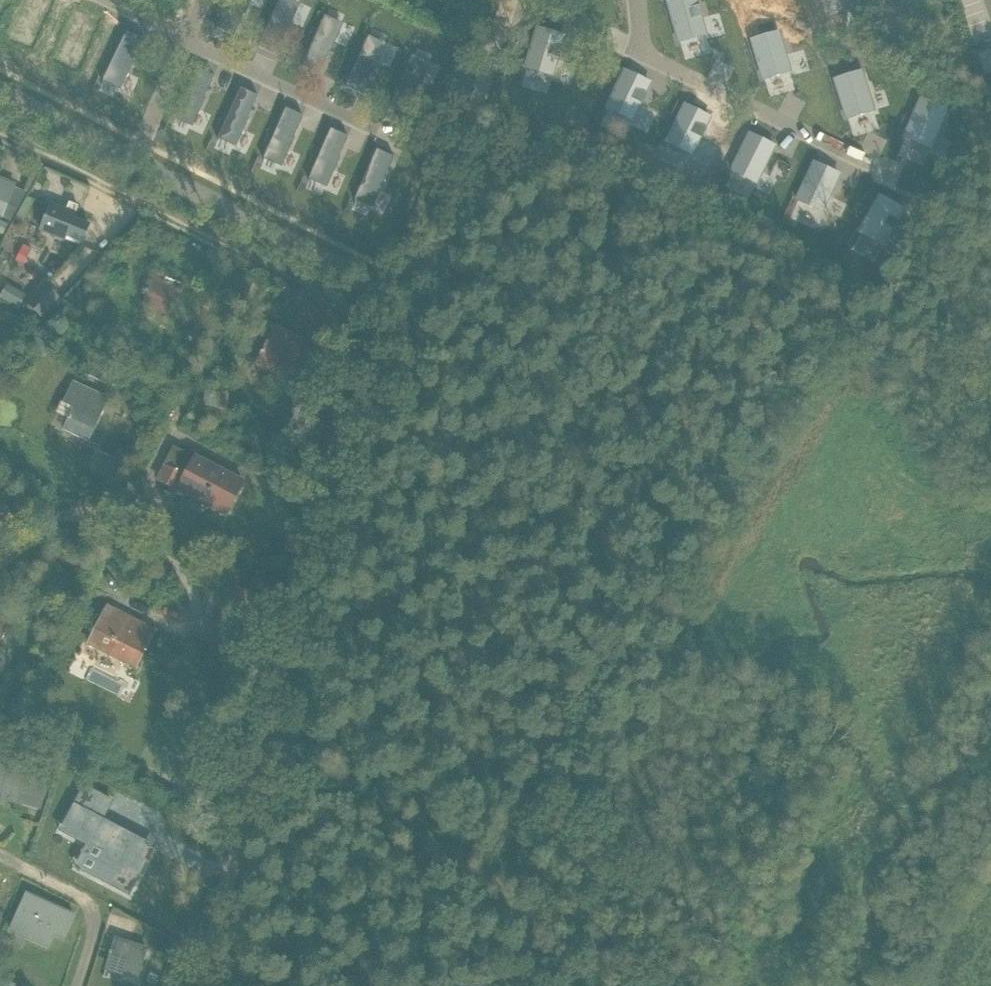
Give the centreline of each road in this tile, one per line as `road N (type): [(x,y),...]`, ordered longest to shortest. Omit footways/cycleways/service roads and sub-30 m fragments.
road 1 (unclassified): [(0,136),(388,323)]
road 2 (unclassified): [(286,690),(211,642),(197,624),(187,576),(91,517),(50,518),(0,562)]
road 3 (unclassified): [(286,690),(388,323)]
road 4 (track): [(502,870),(515,807),(604,635),(620,613),(662,608)]
road 5 (unclassified): [(395,296),(507,5)]
road 6 (unclassified): [(188,985),(286,690)]
road 7 (unclassified): [(395,296),(139,166)]
road 8 (unclassified): [(0,842),(80,886),(97,917),(75,985)]
road 9 (unclassified): [(139,166),(0,95)]
road 10 (unclassified): [(139,166),(197,43)]

